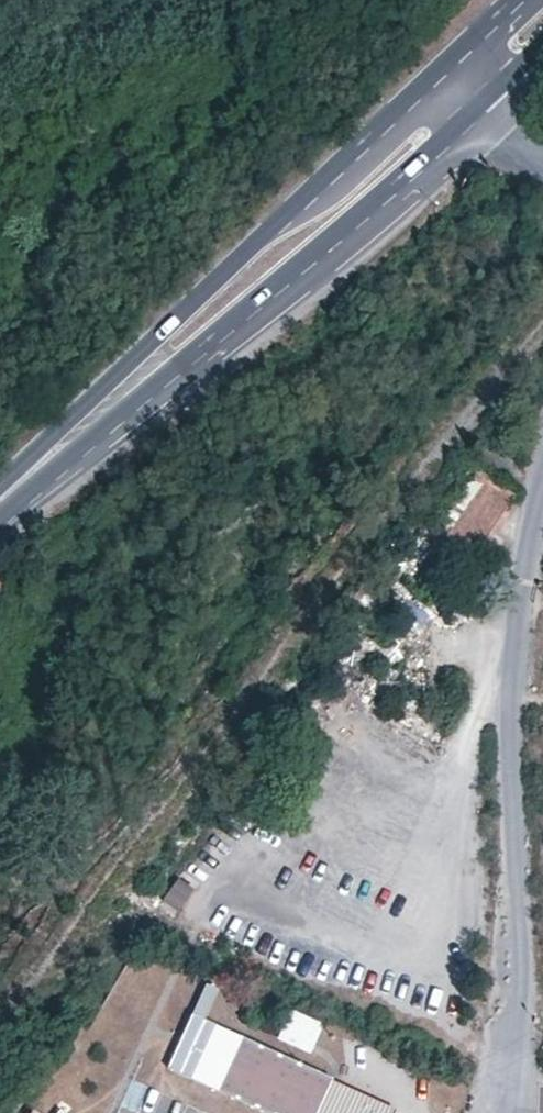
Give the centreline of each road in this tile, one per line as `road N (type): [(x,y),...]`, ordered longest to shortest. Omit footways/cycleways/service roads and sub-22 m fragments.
road 1 (primary): [(472,58),(0,504)]
road 2 (unclassified): [(501,1112),(509,692),(542,494)]
road 3 (unclassified): [(542,161),(472,58)]

